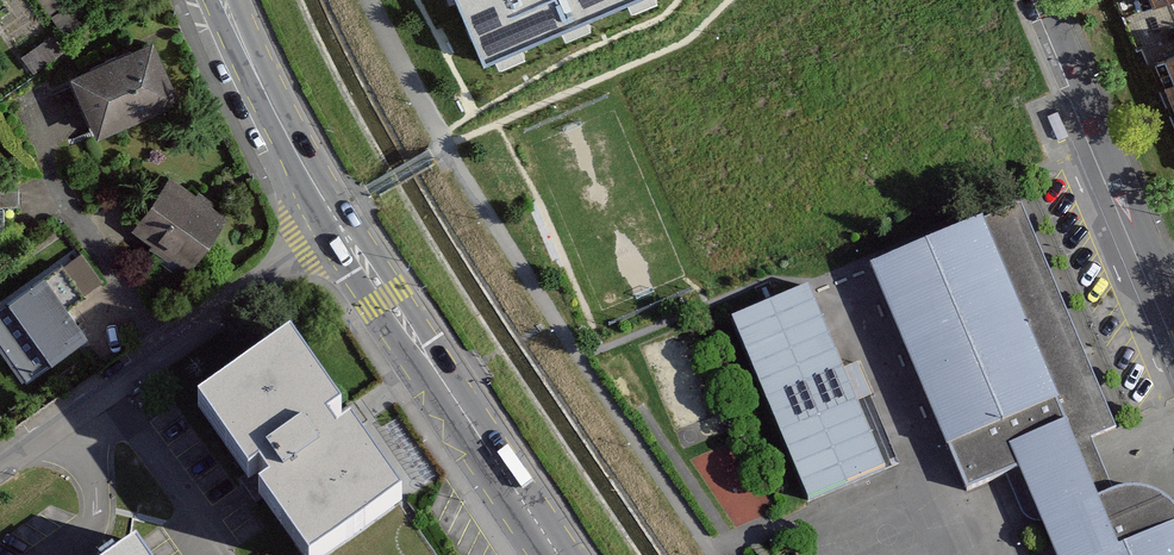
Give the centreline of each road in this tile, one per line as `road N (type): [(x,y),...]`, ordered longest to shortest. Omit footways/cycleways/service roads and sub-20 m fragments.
road 1 (unclassified): [(341,231),(0,463)]
road 2 (secondary): [(562,554),(341,231)]
road 3 (residential): [(1040,0),(1173,319)]
road 4 (secondary): [(341,231),(222,0)]

